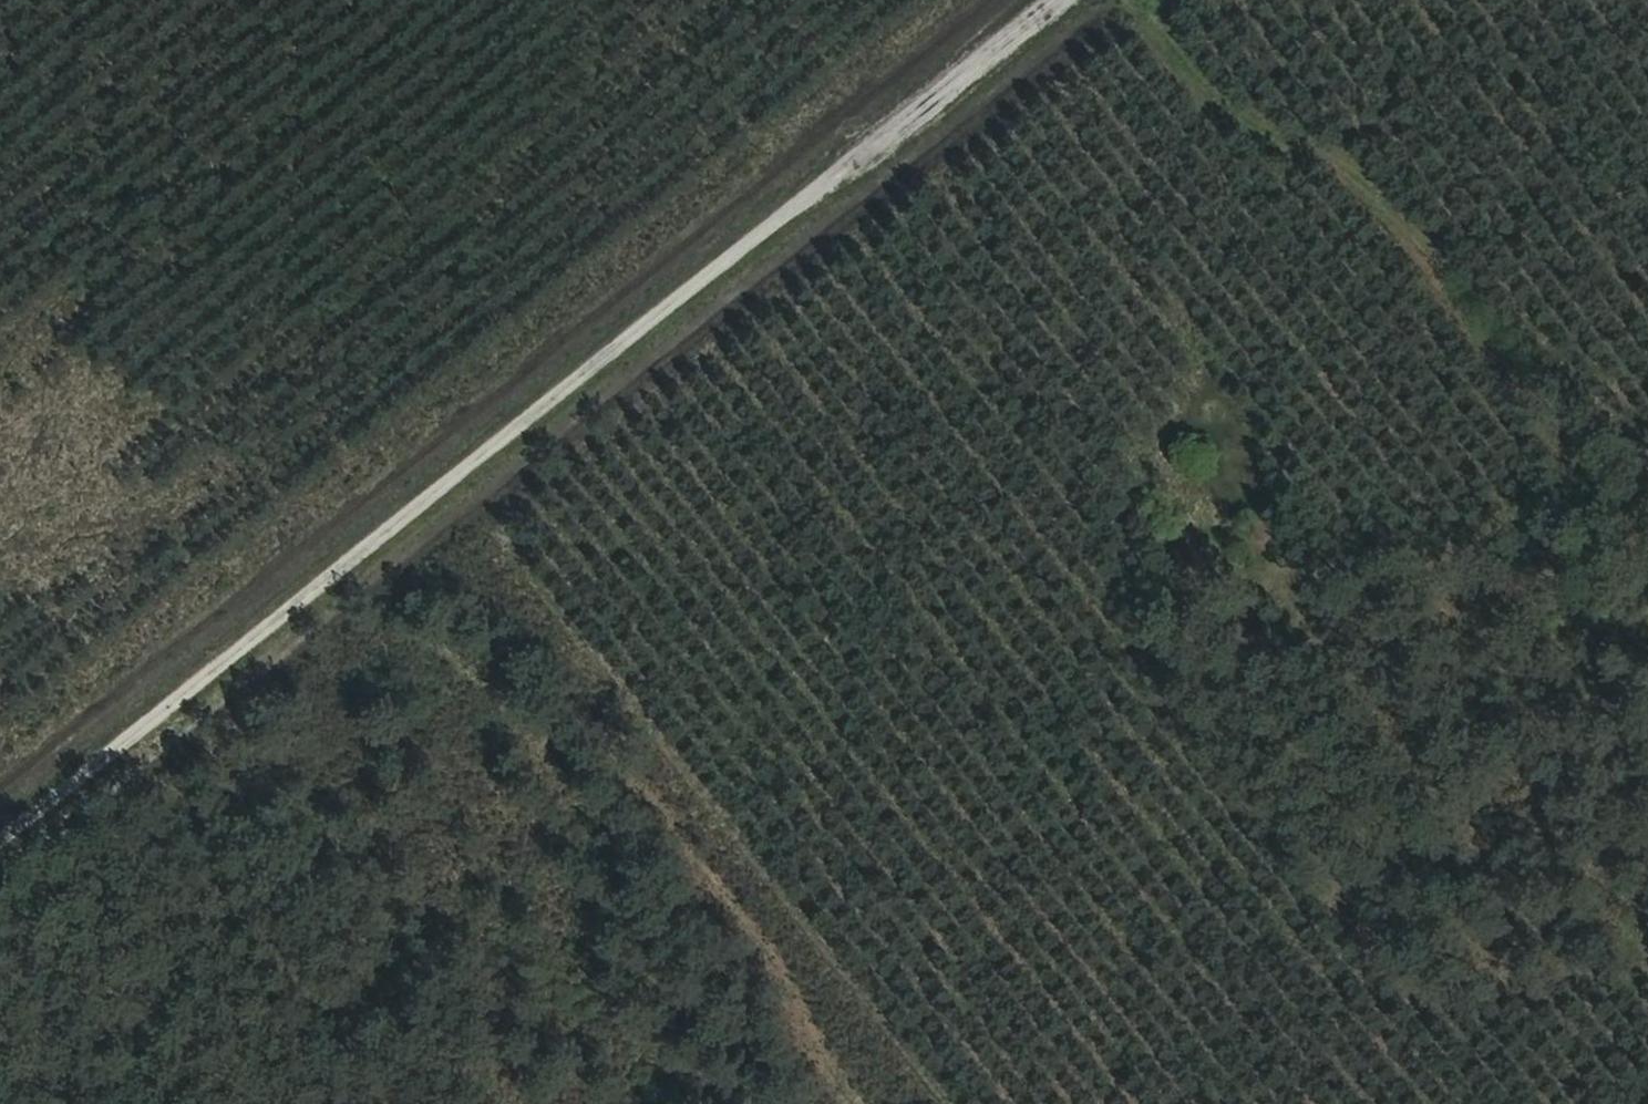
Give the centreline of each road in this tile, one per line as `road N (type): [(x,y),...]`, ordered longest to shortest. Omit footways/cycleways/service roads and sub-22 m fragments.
road 1 (track): [(0,848),(1077,0)]

